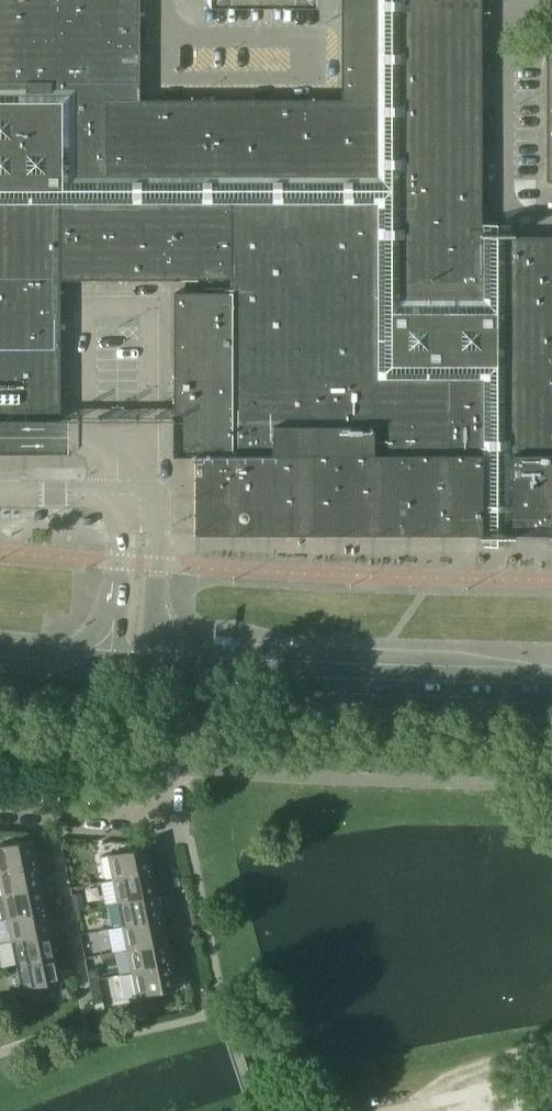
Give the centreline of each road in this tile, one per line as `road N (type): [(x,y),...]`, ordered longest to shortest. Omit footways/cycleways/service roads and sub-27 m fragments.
road 1 (secondary): [(173,668),(551,682)]
road 2 (residential): [(0,805),(155,814),(166,793),(173,668)]
road 3 (unclassified): [(155,667),(158,499)]
road 4 (unclassified): [(108,497),(119,550),(111,663)]

